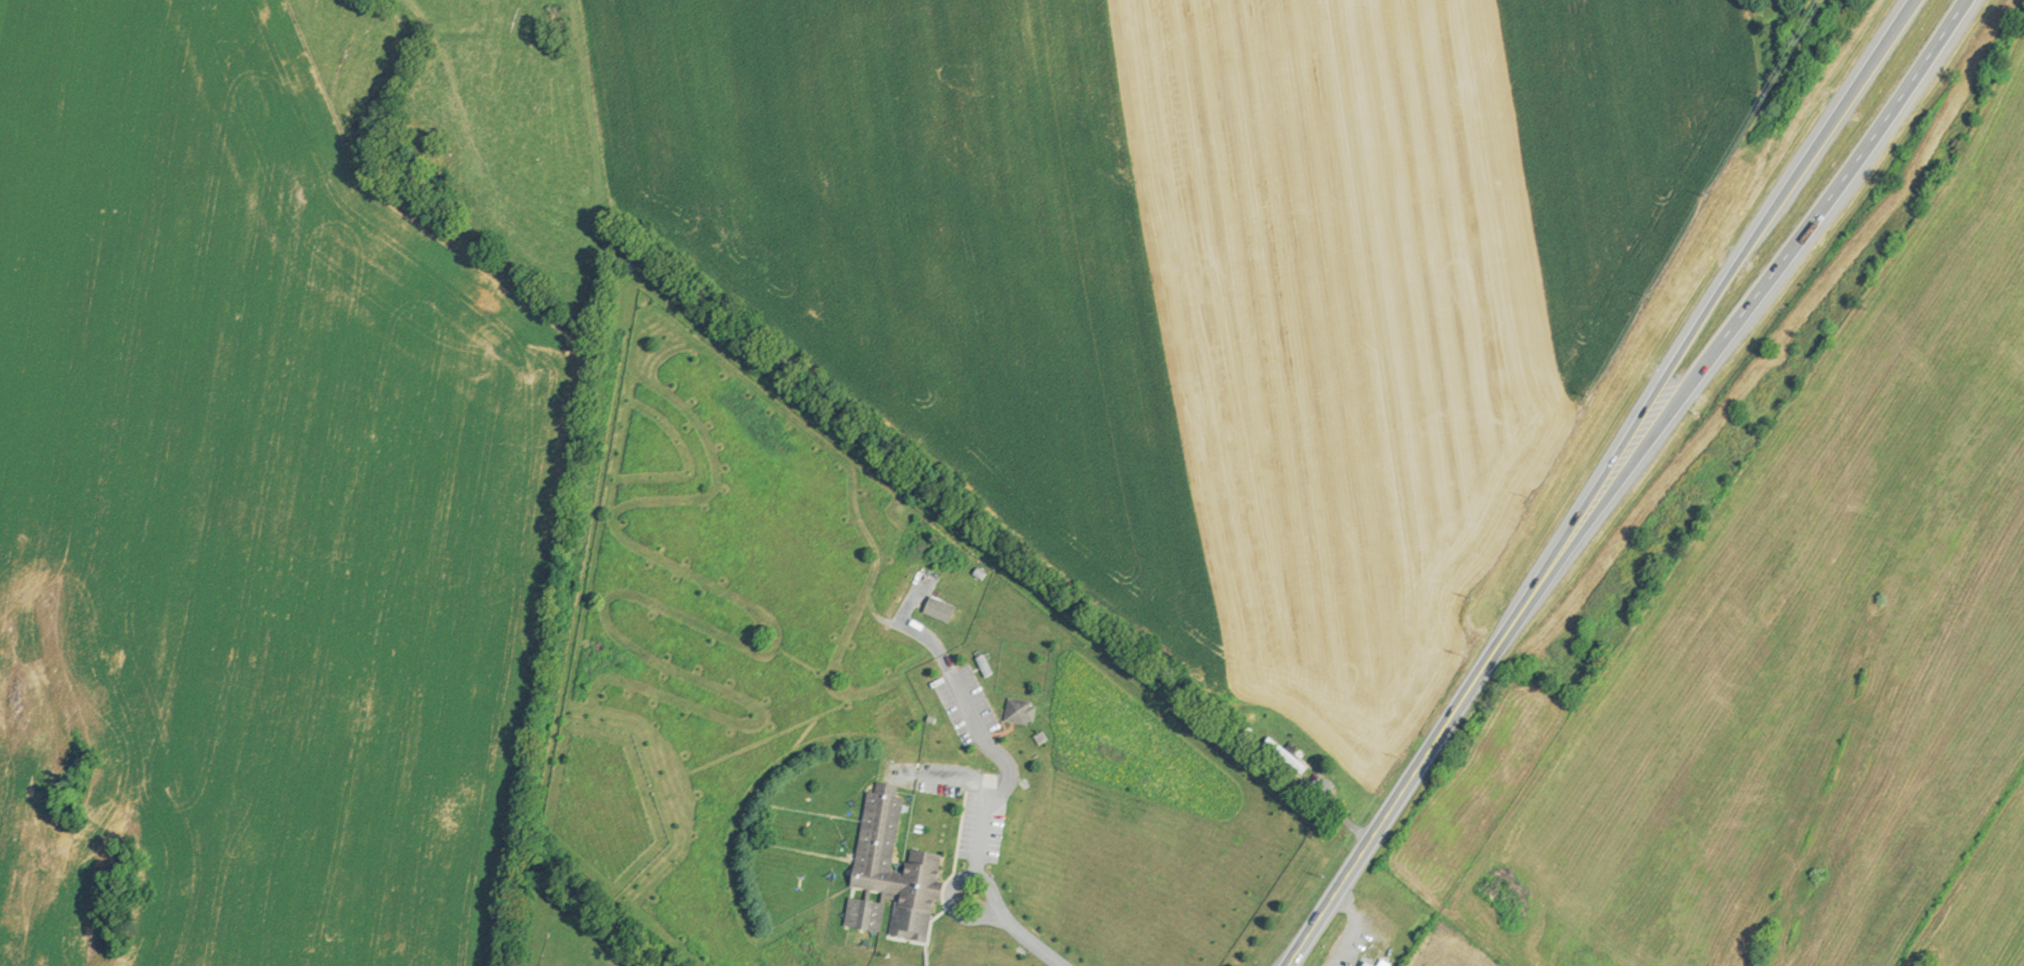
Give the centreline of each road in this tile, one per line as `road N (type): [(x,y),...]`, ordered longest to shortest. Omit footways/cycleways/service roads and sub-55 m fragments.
road 1 (trunk): [(1915,0),(1795,170),(1581,518)]
road 2 (trunk): [(1287,965),(1581,518)]
road 3 (trunk): [(1724,341),(1975,0)]
road 4 (trunk): [(1581,518),(1724,341)]

